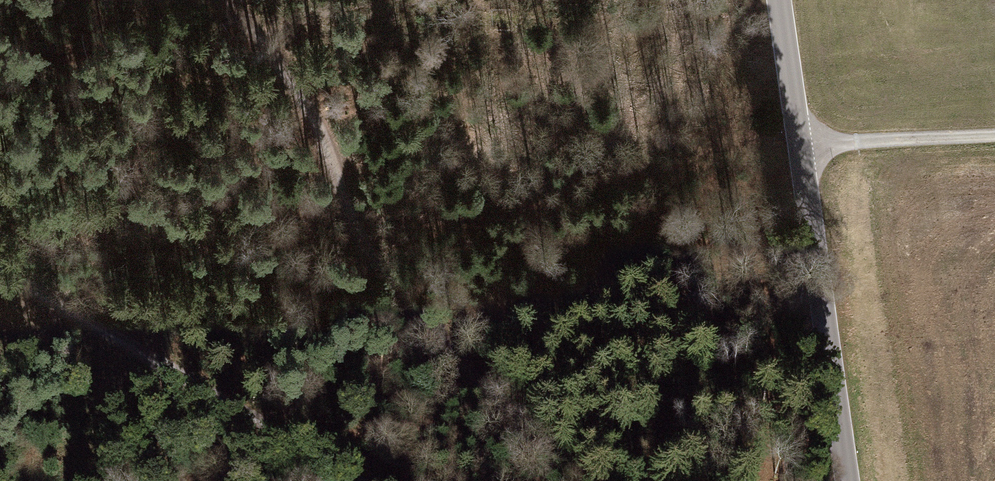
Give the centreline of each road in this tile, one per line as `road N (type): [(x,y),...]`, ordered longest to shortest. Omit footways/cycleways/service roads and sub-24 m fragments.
road 1 (track): [(227,0),(357,231),(413,312),(482,388),(588,480)]
road 2 (tertiary): [(781,0),(846,480)]
road 3 (track): [(0,258),(360,480)]
road 4 (track): [(802,148),(994,139)]

